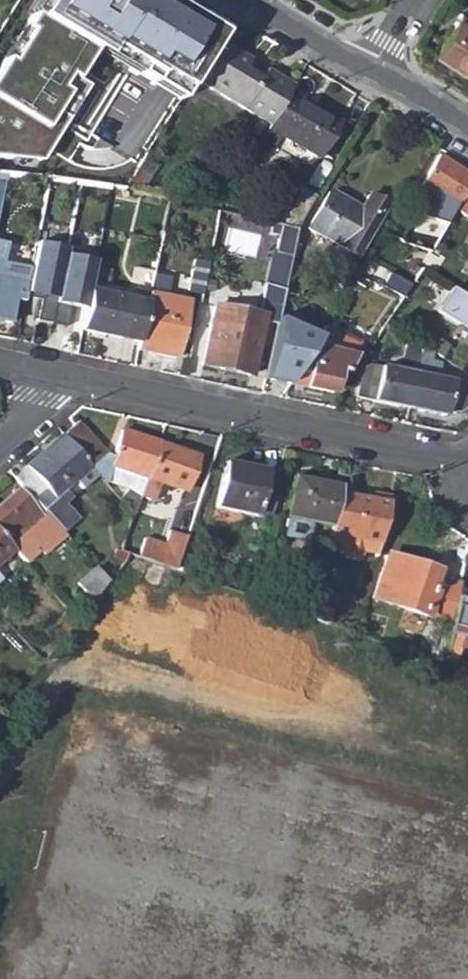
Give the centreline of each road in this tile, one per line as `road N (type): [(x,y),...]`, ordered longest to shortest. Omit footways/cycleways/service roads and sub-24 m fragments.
road 1 (residential): [(70,383),(467,469)]
road 2 (tertiary): [(372,70),(249,0)]

